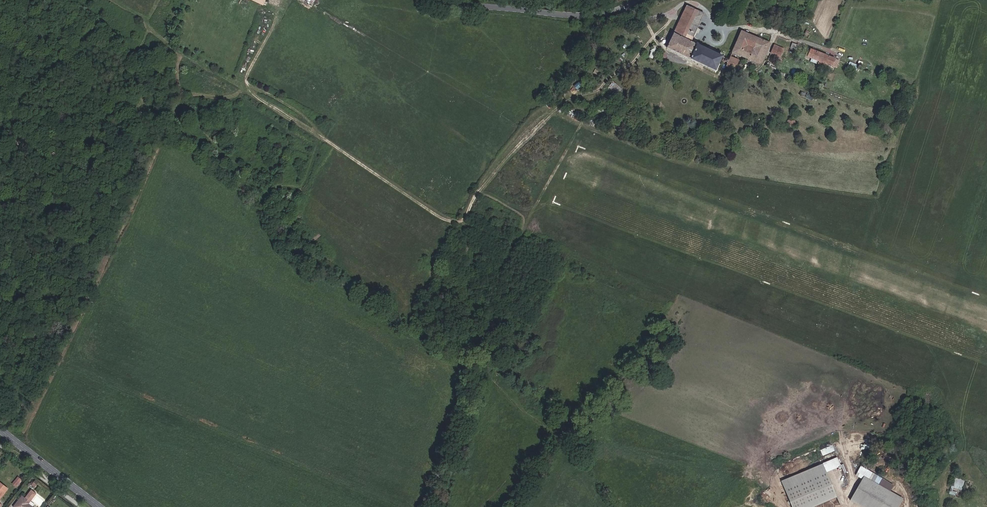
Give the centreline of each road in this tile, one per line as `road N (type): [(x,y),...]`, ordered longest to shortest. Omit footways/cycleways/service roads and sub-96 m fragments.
road 1 (residential): [(635,0),(589,16),(457,0)]
road 2 (tertiary): [(0,430),(101,506)]

